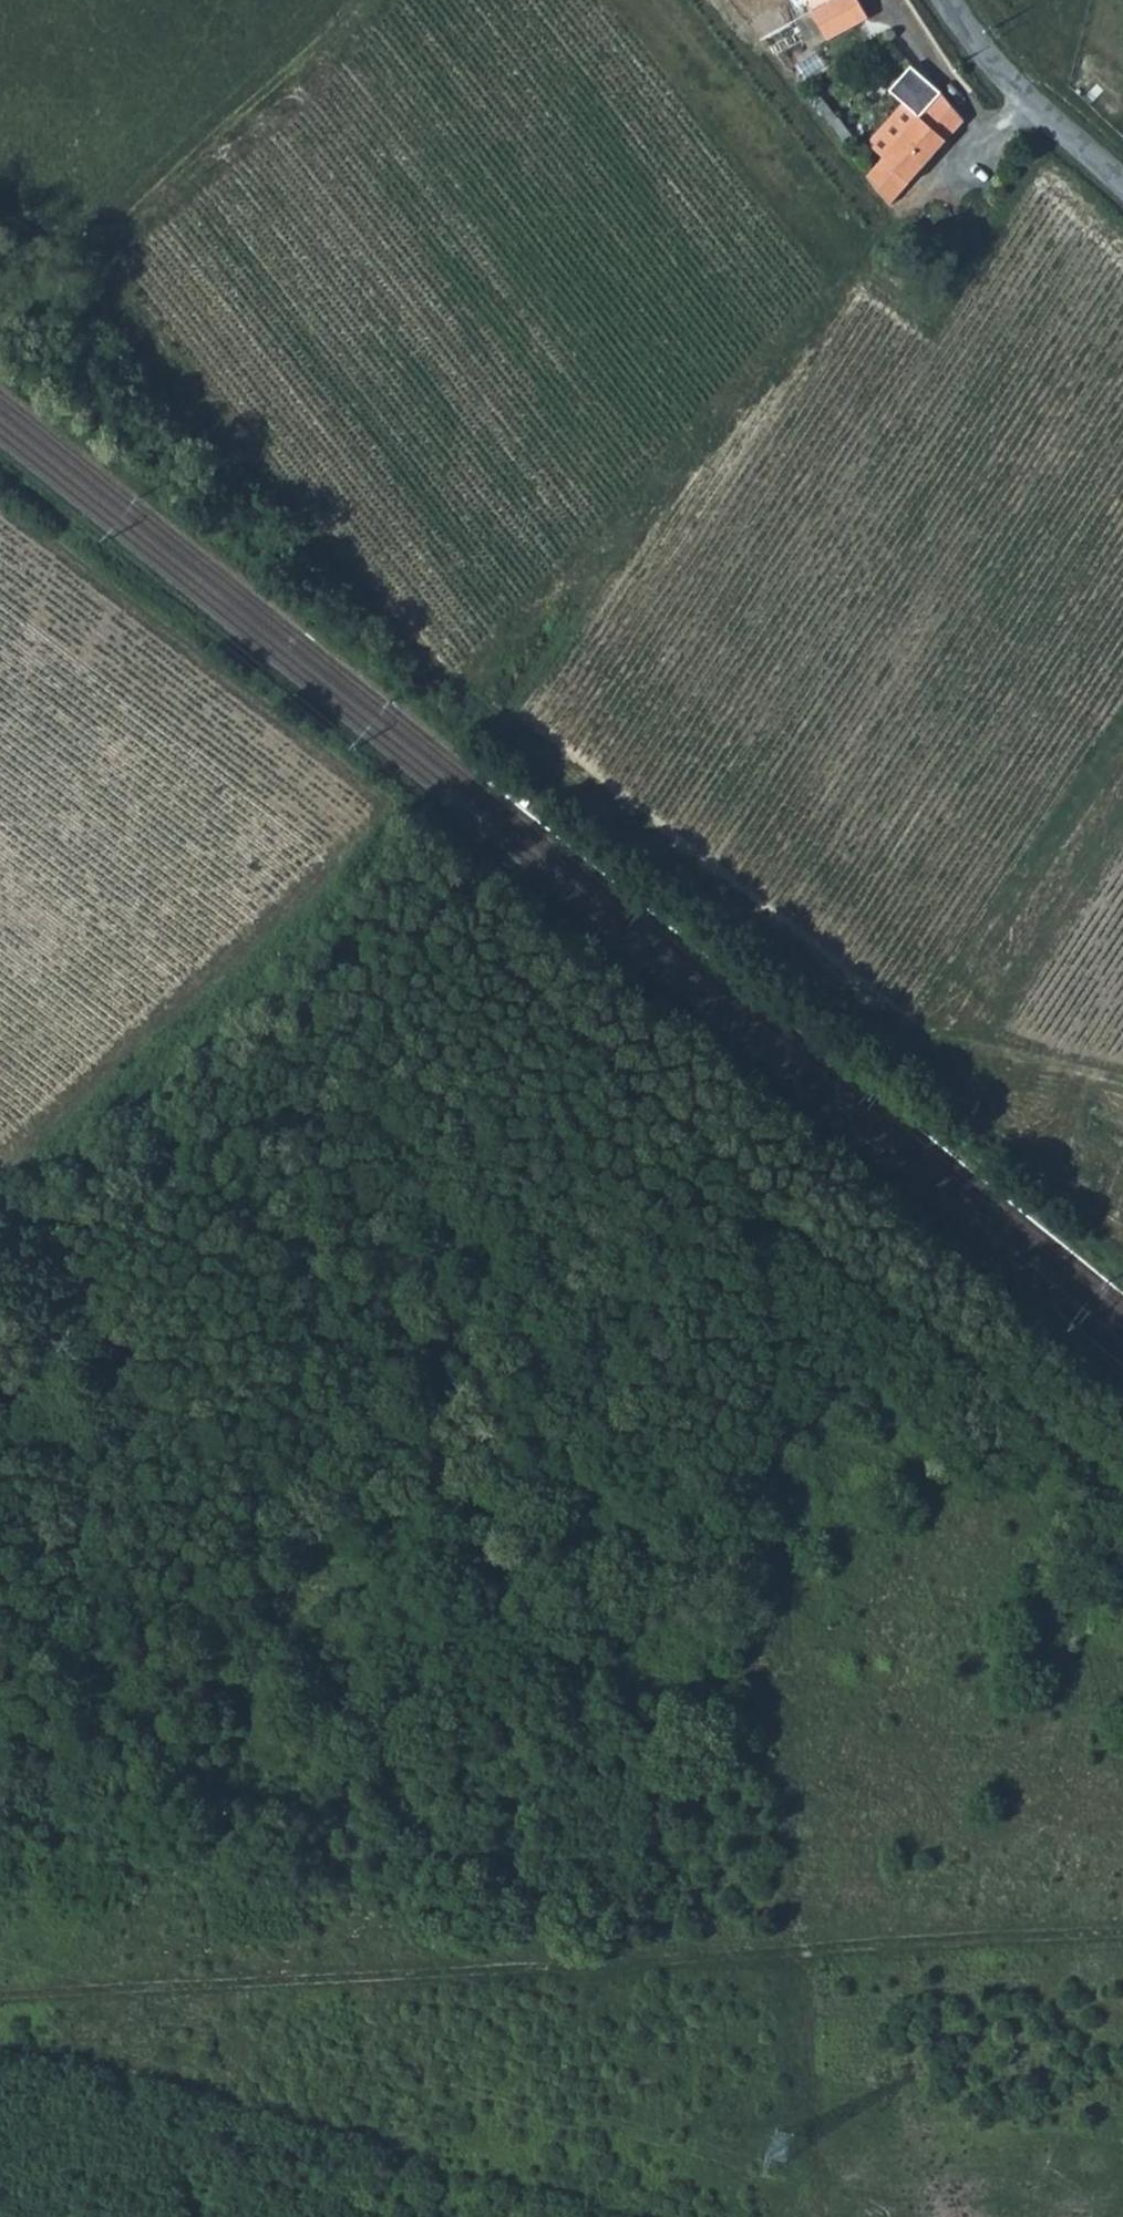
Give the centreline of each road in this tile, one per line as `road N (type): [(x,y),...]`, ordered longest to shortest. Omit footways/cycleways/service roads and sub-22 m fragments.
road 1 (track): [(1122,1929),(0,1975)]
road 2 (unclassified): [(946,0),(1019,94),(1122,187)]

